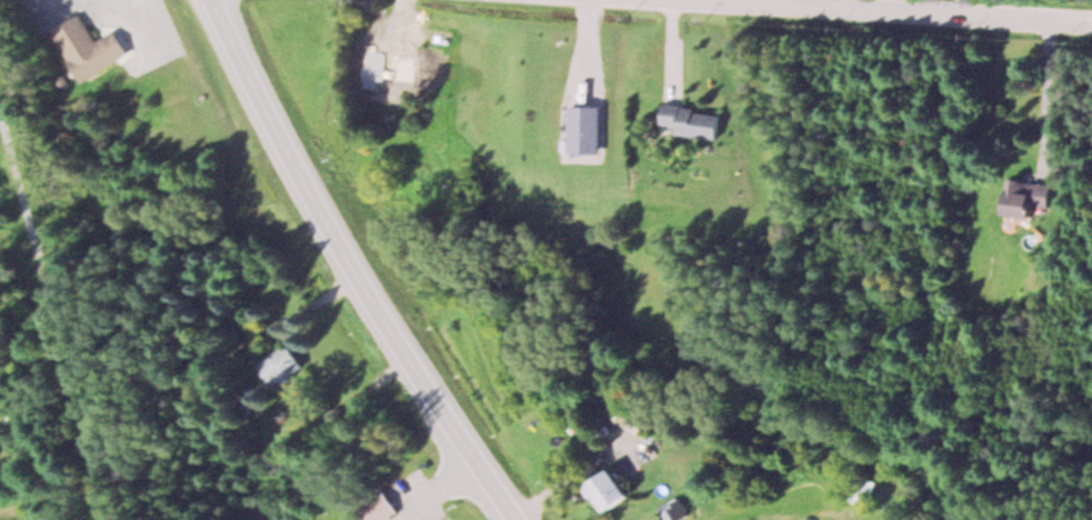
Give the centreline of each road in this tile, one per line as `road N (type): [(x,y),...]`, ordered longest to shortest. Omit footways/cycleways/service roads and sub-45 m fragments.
road 1 (secondary): [(517,519),(339,239),(207,0)]
road 2 (residential): [(1091,28),(667,0)]

